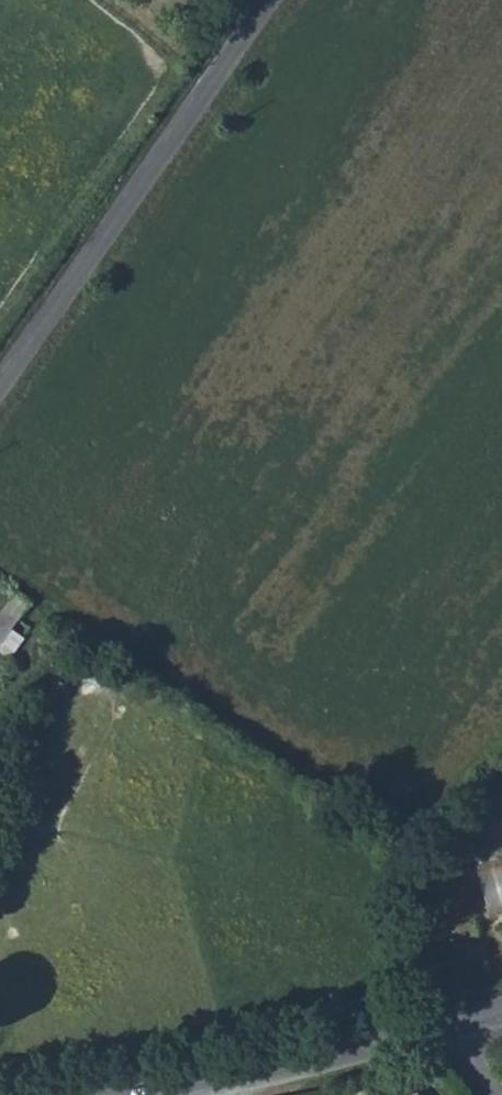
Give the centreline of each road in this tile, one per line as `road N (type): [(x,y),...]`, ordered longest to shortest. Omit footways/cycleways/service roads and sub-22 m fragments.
road 1 (unclassified): [(0,388),(266,0)]
road 2 (tertiary): [(159,1094),(445,1028)]

